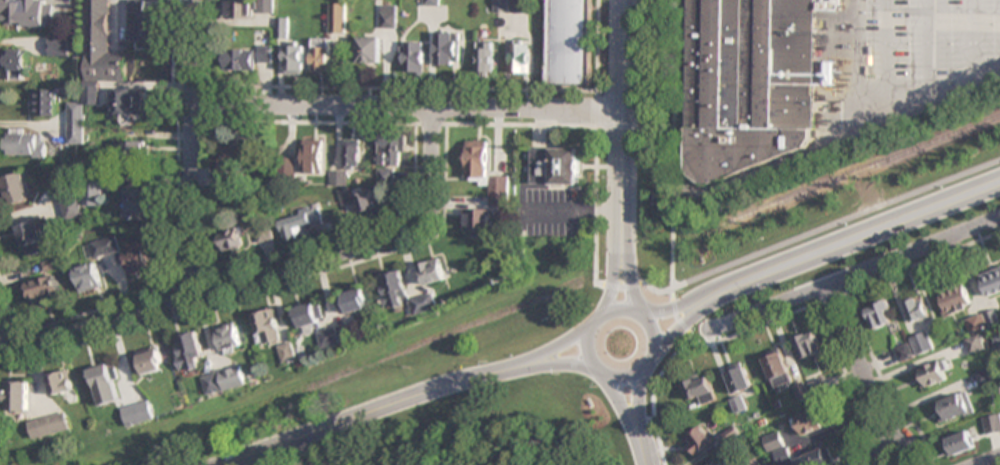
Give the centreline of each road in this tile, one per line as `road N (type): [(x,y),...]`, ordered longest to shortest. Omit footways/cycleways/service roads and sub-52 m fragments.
road 1 (residential): [(432,108),(431,215),(421,230),(66,335)]
road 2 (residential): [(623,109),(193,105)]
road 3 (residential): [(999,219),(712,331)]
road 4 (residential): [(190,298),(193,0)]
road 5 (secondary): [(999,177),(728,288)]
road 6 (secondary): [(496,370),(224,464)]
road 7 (secondary): [(625,0),(621,232)]
road 8 (secondary): [(657,333),(639,311),(618,307),(595,319),(586,346),(595,367),(625,379),(651,365),(657,333)]
road 9 (residential): [(832,285),(884,432)]

